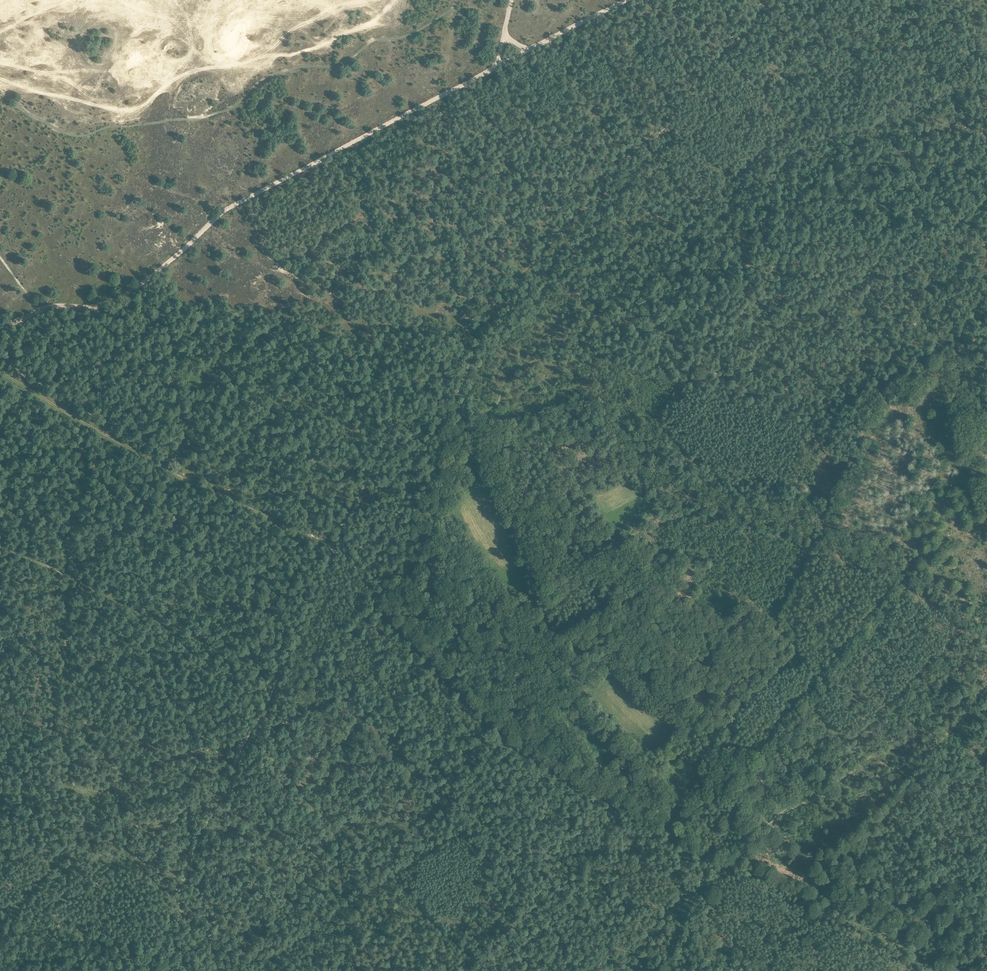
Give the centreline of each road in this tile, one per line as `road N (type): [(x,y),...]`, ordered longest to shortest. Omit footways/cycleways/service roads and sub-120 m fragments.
road 1 (track): [(986,12),(894,9),(729,184),(627,266),(570,341),(511,371),(499,403),(474,424),(480,454),(534,565),(546,622),(570,662),(587,667),(611,651),(621,654),(699,728),(727,780),(769,824)]
road 2 (track): [(39,311),(122,297),(234,205),(626,0)]
road 3 (track): [(334,551),(531,746),(728,865)]
road 4 (track): [(0,544),(67,576),(66,656),(54,711),(73,788),(91,793),(95,805),(85,831),(0,924)]
road 5 (track): [(145,970),(334,551)]
road 6 (track): [(0,372),(181,476),(334,551)]
road 7 (track): [(485,315),(715,62)]
road 8 (track): [(200,0),(191,17),(189,68),(143,106),(120,112),(92,106),(47,75),(108,4)]
road 9 (track): [(108,4),(164,18),(227,68),(250,68),(375,20),(395,0)]
road 10 (track): [(350,518),(406,402),(485,315)]
road 11 (track): [(728,865),(764,874),(843,914),(928,970)]
road 12 (track): [(728,865),(778,815),(878,776)]
road 13 (track): [(91,793),(158,761),(240,748)]
road 14 (track): [(622,970),(728,865)]
road 15 (track): [(878,776),(936,745),(986,683)]

